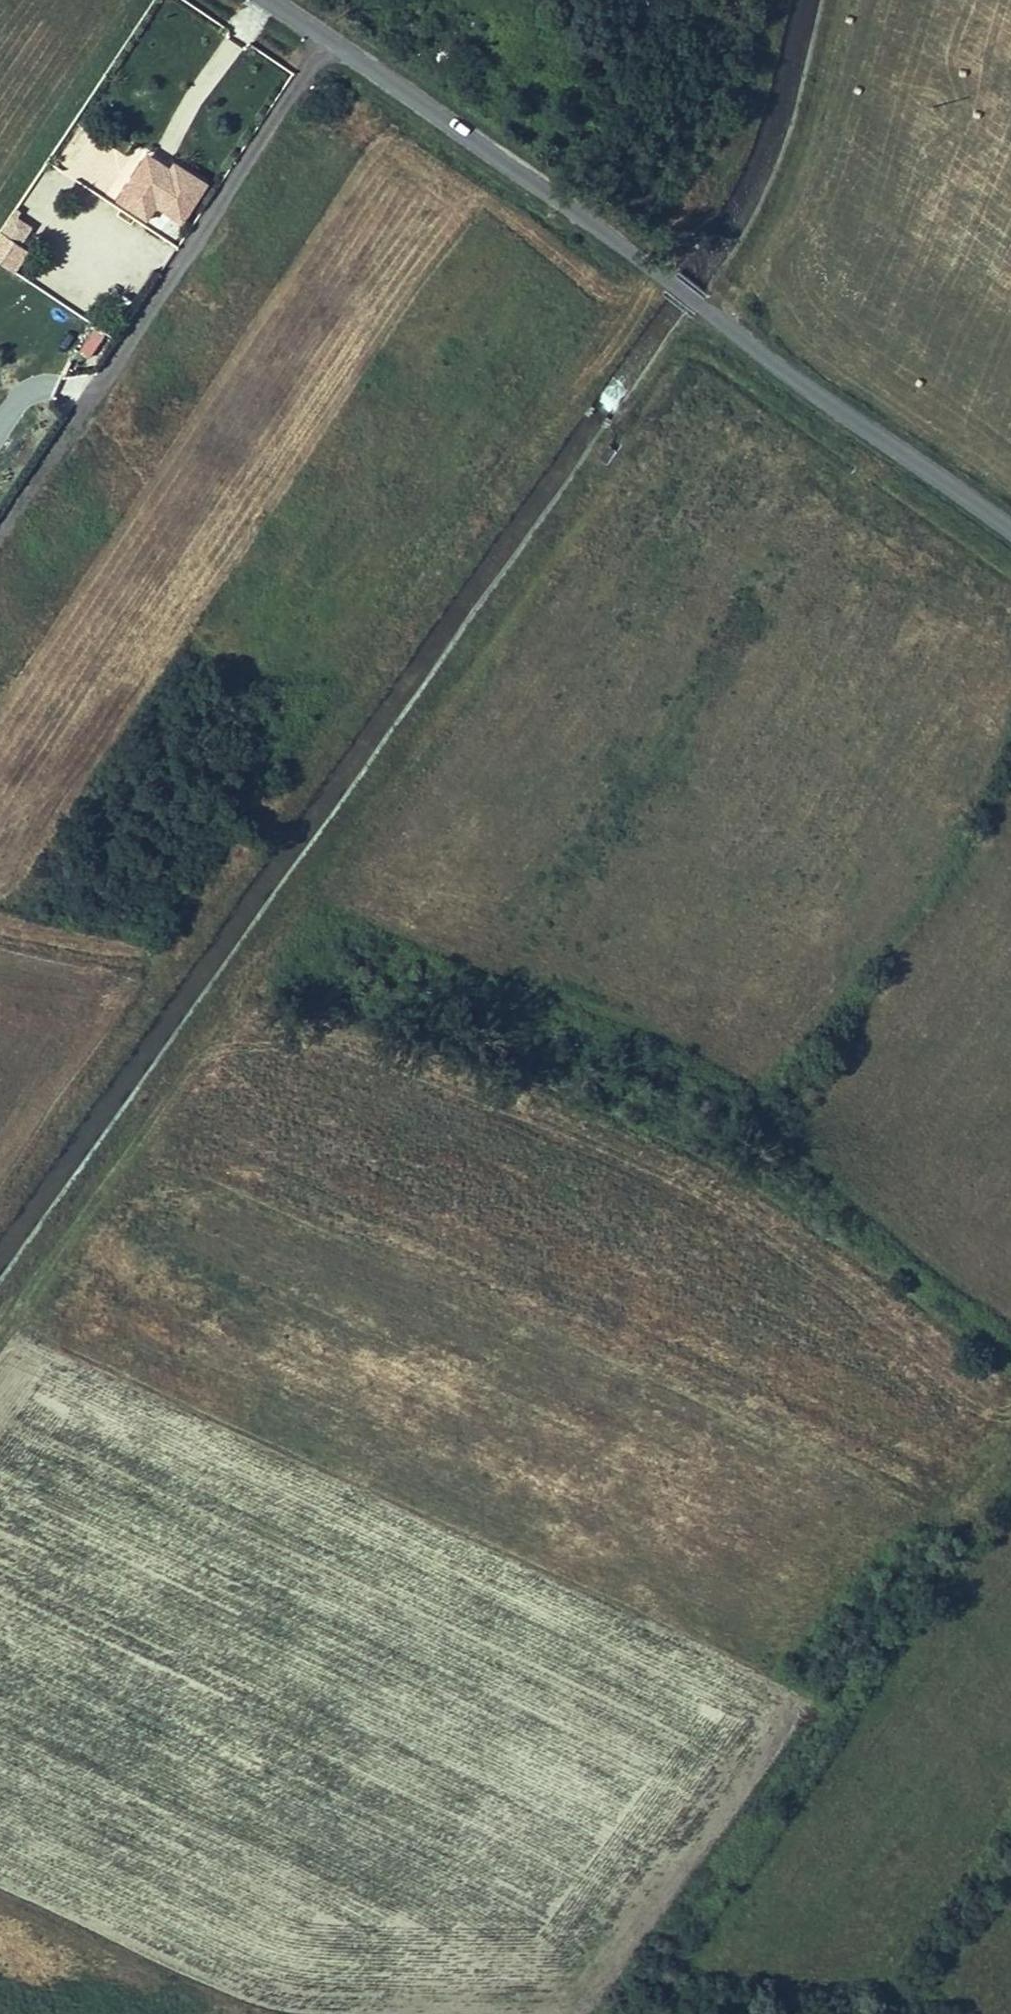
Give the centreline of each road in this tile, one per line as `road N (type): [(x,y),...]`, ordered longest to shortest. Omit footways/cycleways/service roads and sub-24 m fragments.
road 1 (unclassified): [(266,0),(541,189),(1010,532)]
road 2 (track): [(719,322),(791,181),(841,0)]

